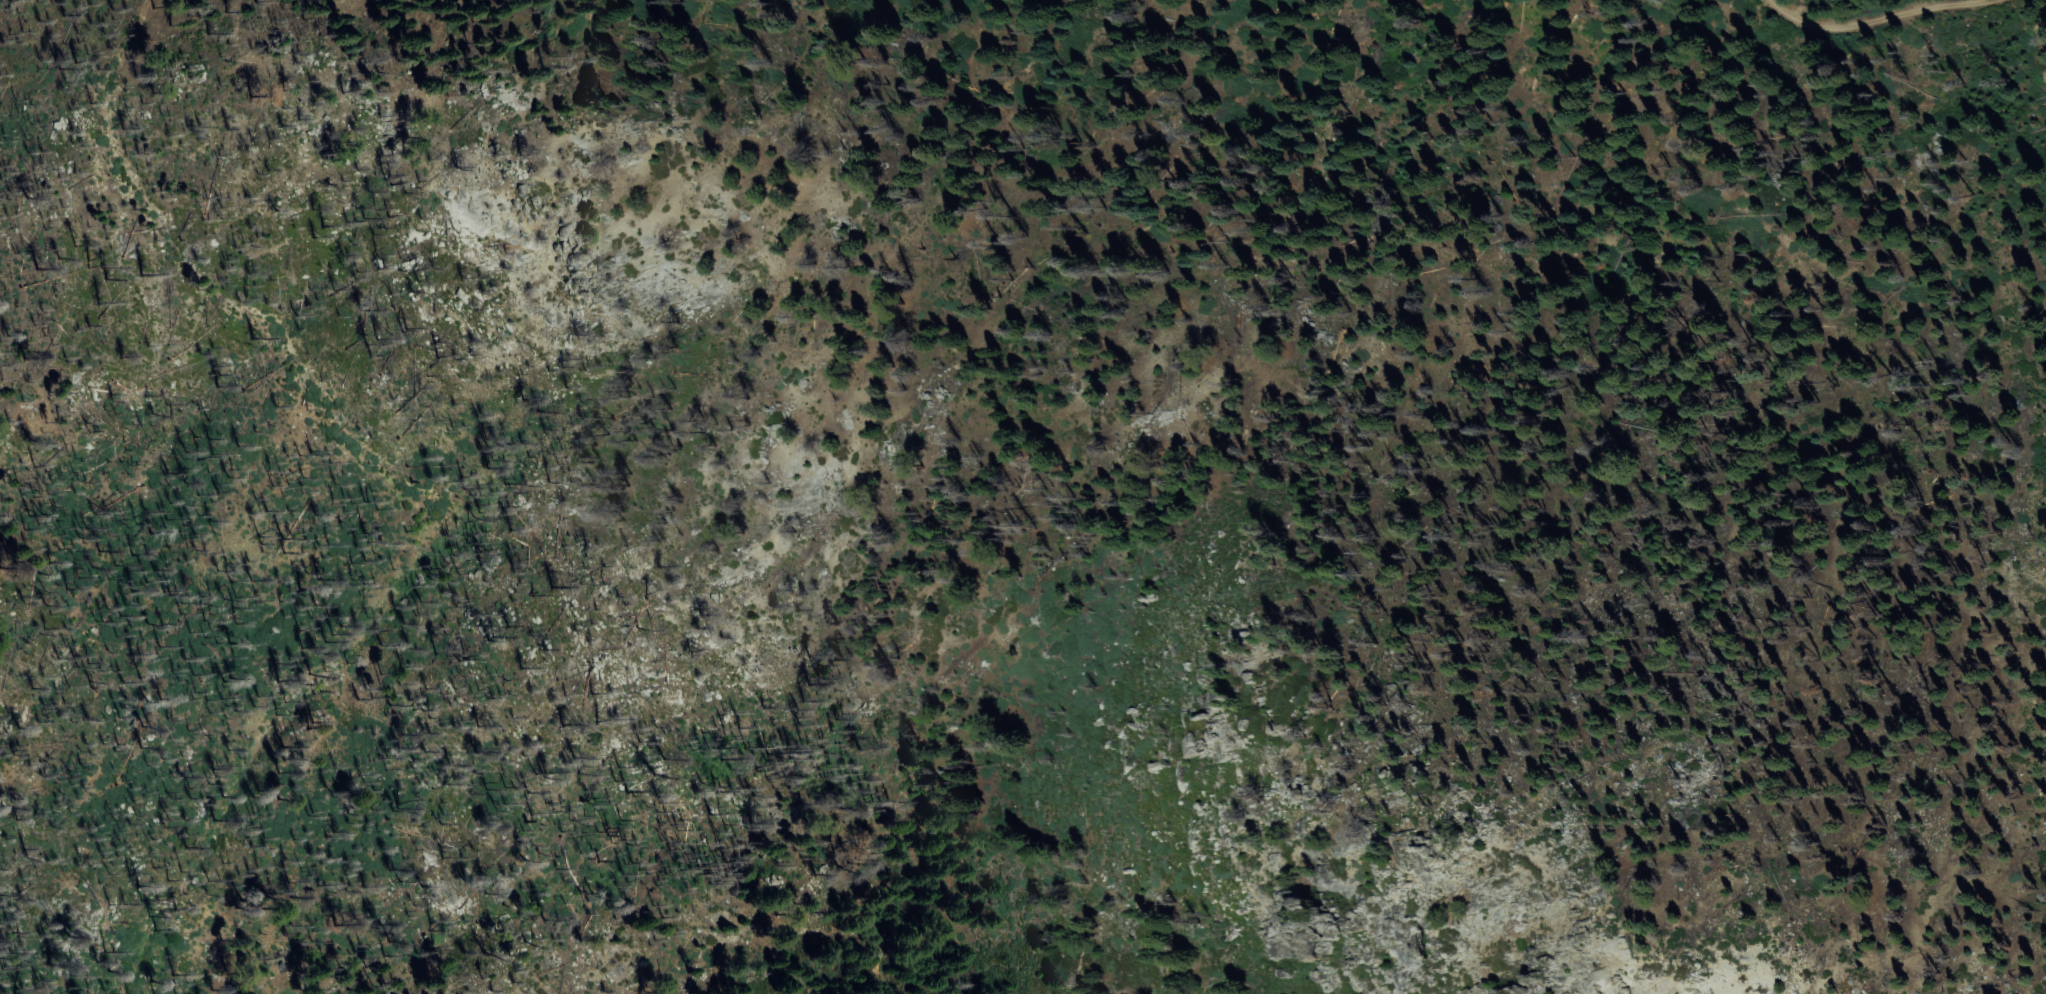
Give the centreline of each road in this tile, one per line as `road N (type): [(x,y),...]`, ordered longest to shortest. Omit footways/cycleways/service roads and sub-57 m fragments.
road 1 (track): [(1771,0),(1807,27),(1847,28),(2000,0)]

